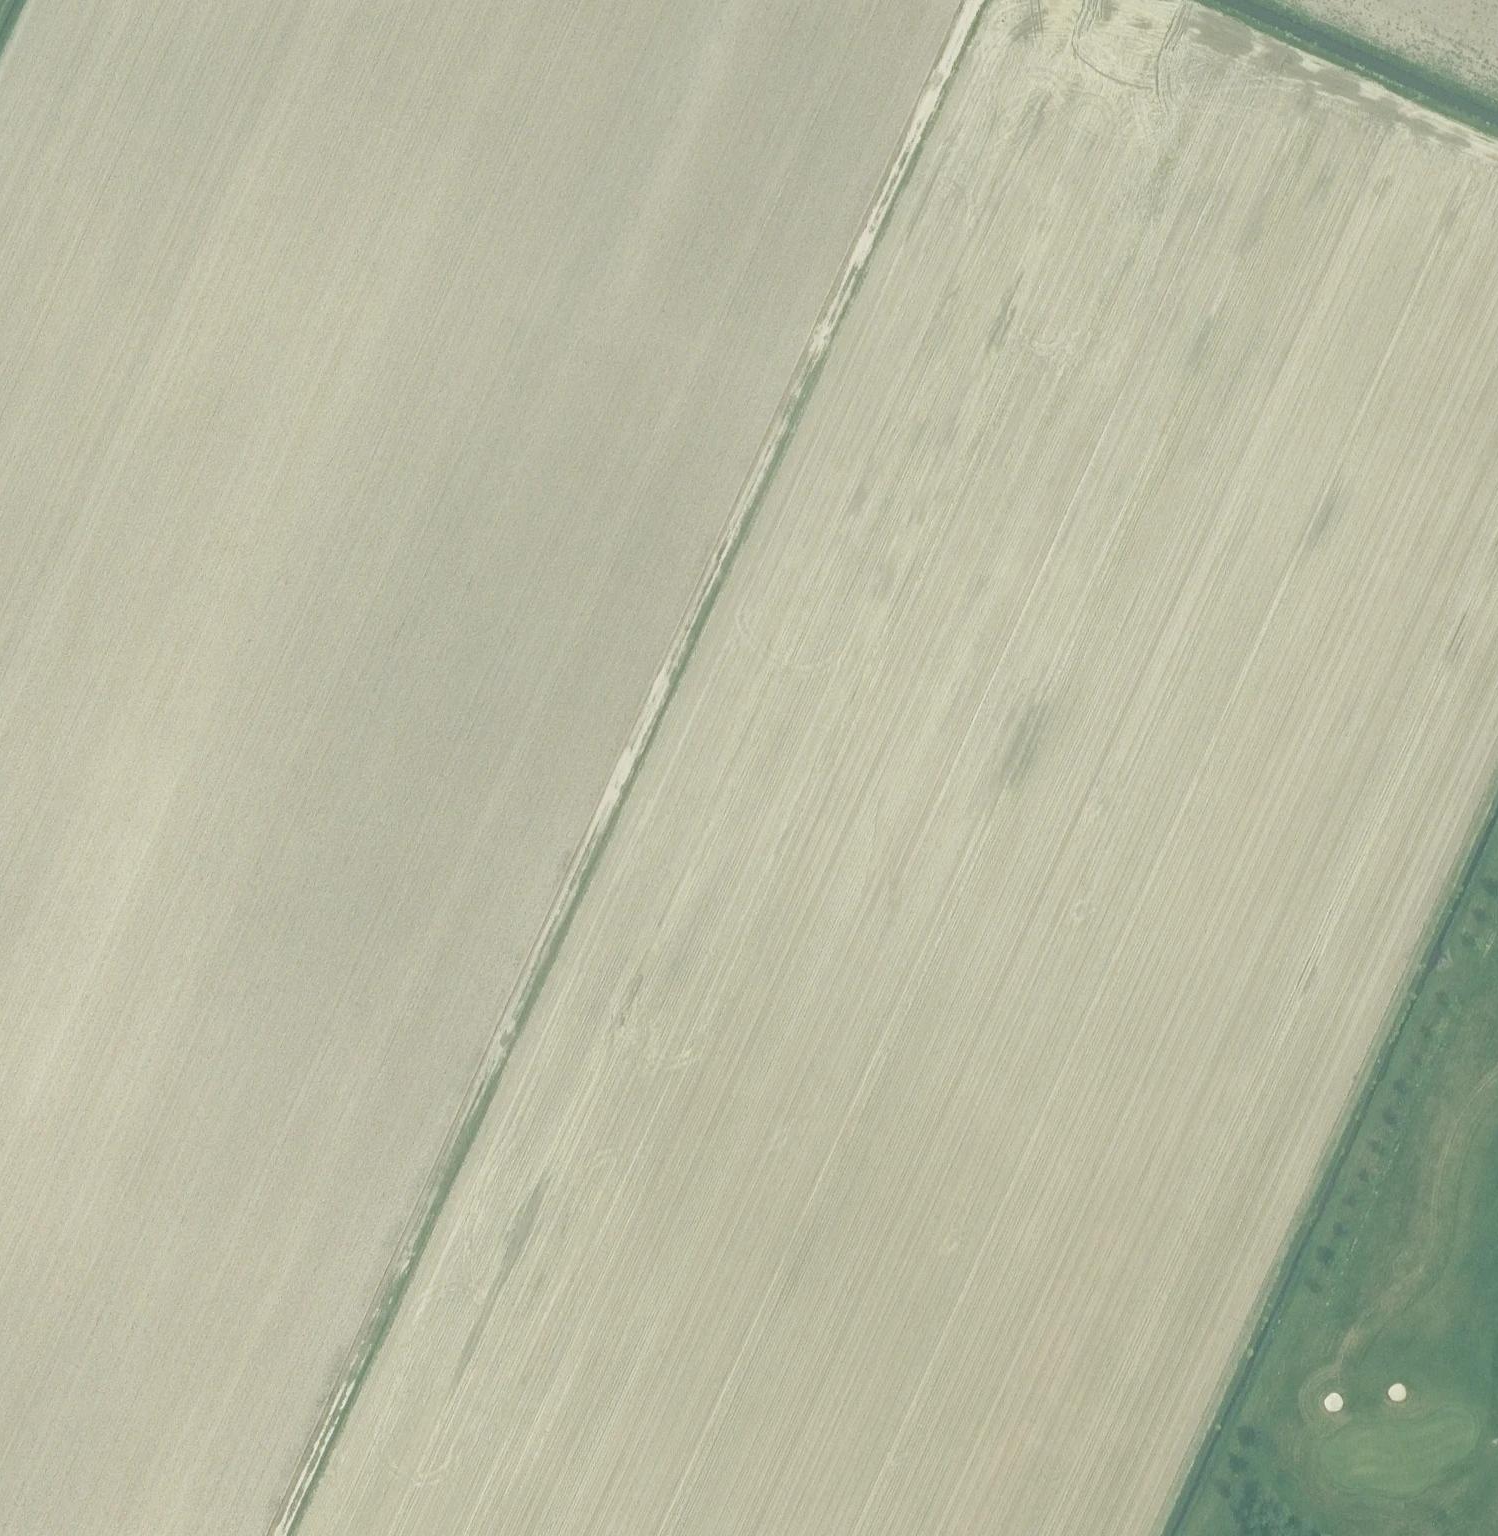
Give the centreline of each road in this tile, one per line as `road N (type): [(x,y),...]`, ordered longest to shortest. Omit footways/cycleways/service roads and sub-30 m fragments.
road 1 (track): [(278,1535),(976,0)]

